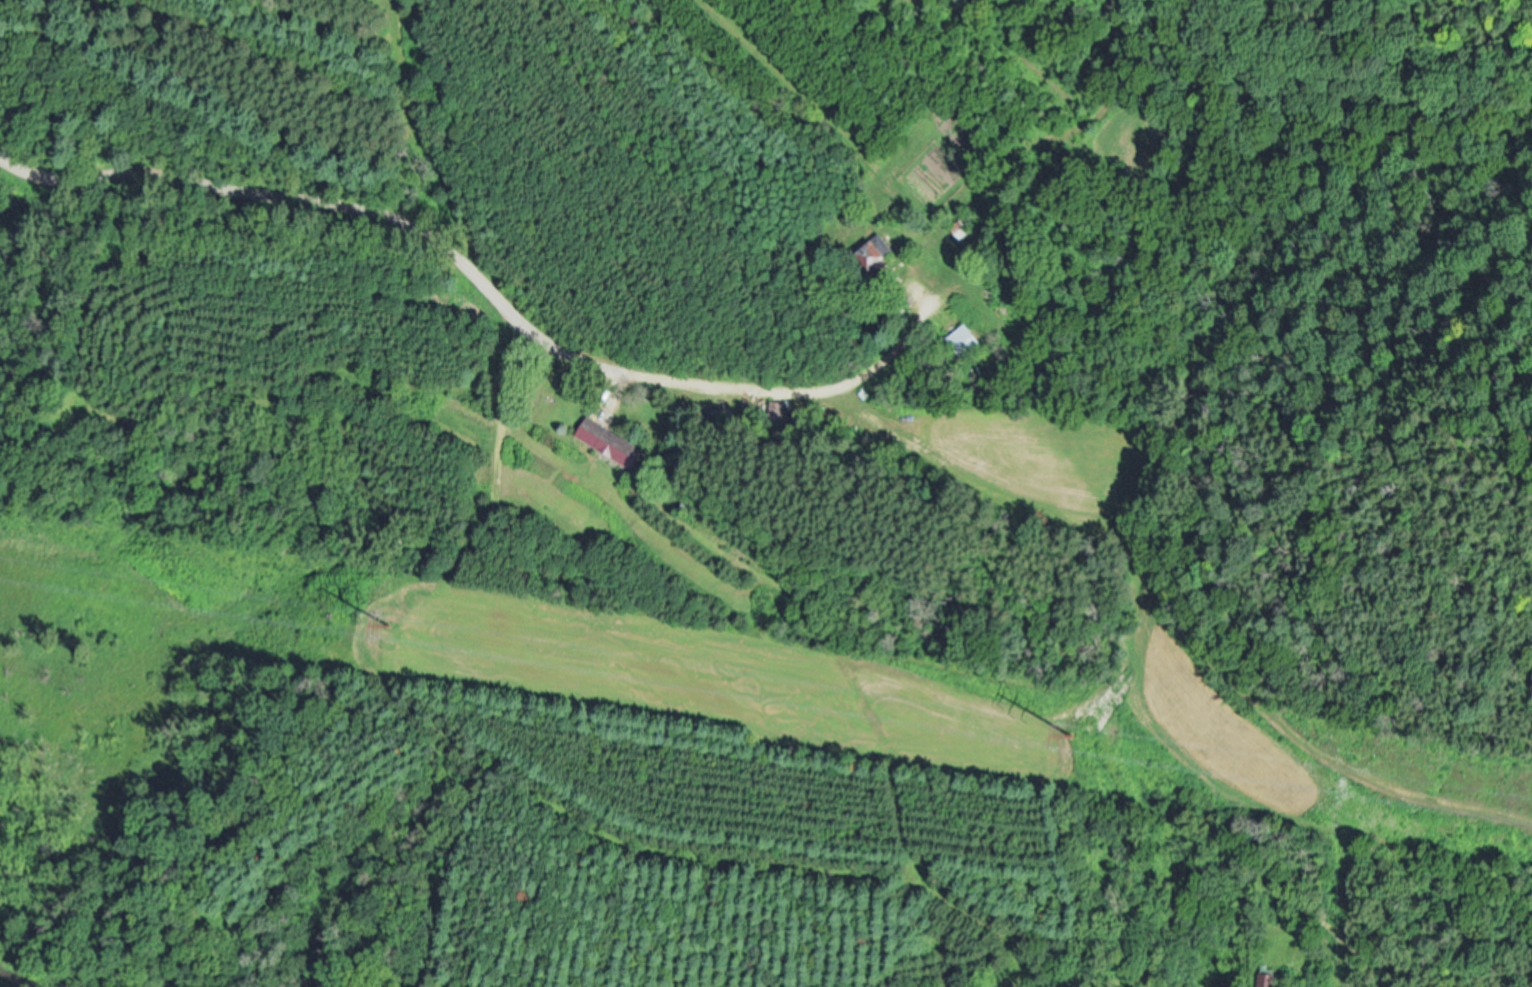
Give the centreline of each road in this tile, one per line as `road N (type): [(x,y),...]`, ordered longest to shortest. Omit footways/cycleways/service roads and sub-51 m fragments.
road 1 (residential): [(929,303),(893,351),(852,378),(805,390),(626,370),(536,330),(424,234),(360,211),(254,197),(178,176),(53,174),(0,148)]

